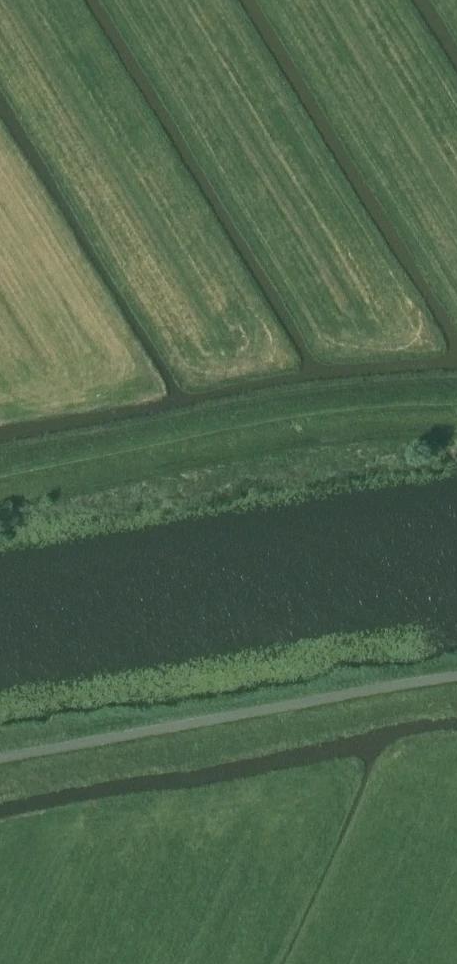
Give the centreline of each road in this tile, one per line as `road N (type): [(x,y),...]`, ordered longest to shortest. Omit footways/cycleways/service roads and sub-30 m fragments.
road 1 (track): [(456,408),(0,480)]

